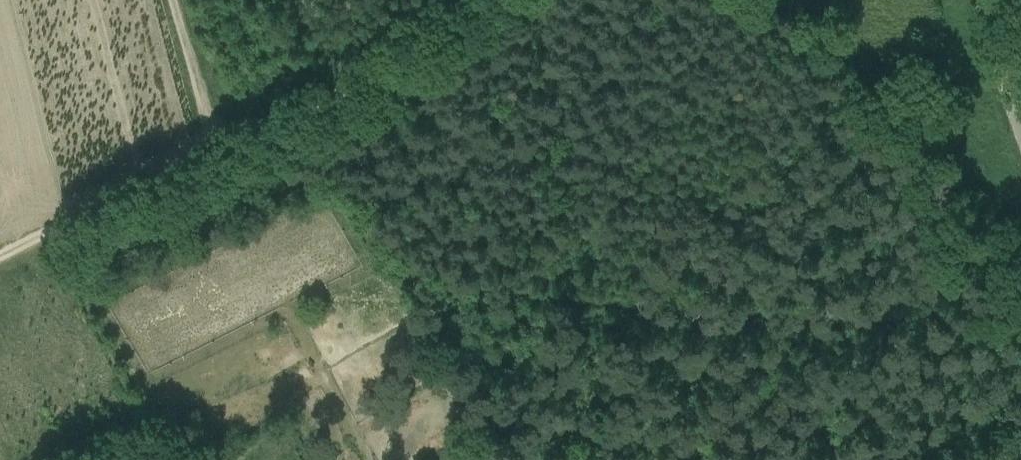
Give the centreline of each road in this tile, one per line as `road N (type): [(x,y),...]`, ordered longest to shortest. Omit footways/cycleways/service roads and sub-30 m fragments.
road 1 (track): [(260,125),(0,258)]
road 2 (track): [(260,125),(316,79),(487,0)]
road 3 (track): [(179,0),(219,143)]
road 4 (unclassified): [(1020,131),(980,0)]

